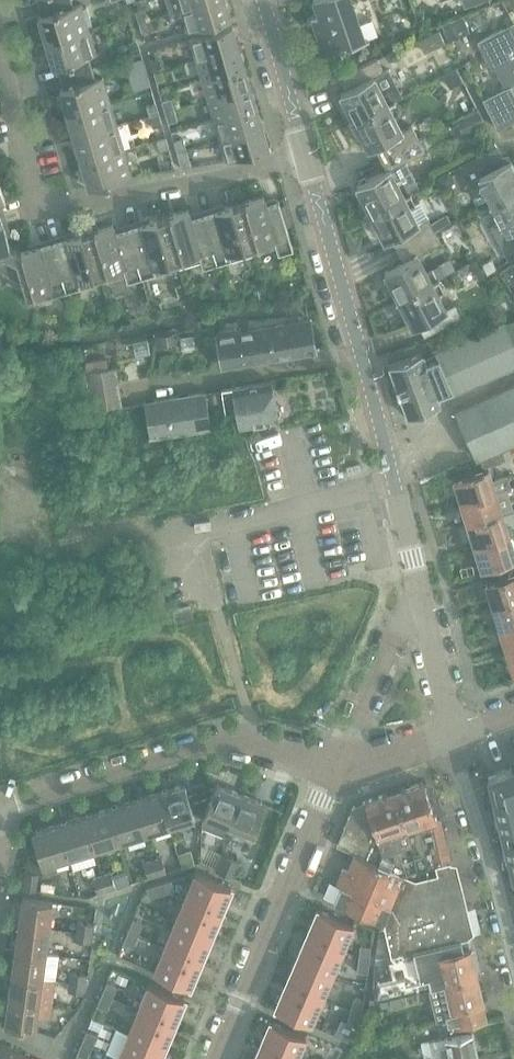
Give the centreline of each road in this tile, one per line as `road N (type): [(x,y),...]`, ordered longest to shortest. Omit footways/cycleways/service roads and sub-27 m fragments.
road 1 (residential): [(306,149),(37,208),(0,29)]
road 2 (tertiary): [(419,580),(306,149)]
road 3 (residential): [(0,841),(2,821),(22,802),(222,742),(257,741),(340,769)]
road 4 (tertiary): [(214,1058),(340,769)]
road 5 (residential): [(513,961),(453,734)]
road 6 (unclassified): [(340,769),(419,580)]
road 7 (tertiary): [(453,734),(419,580)]
road 8 (tertiary): [(306,149),(261,0)]

